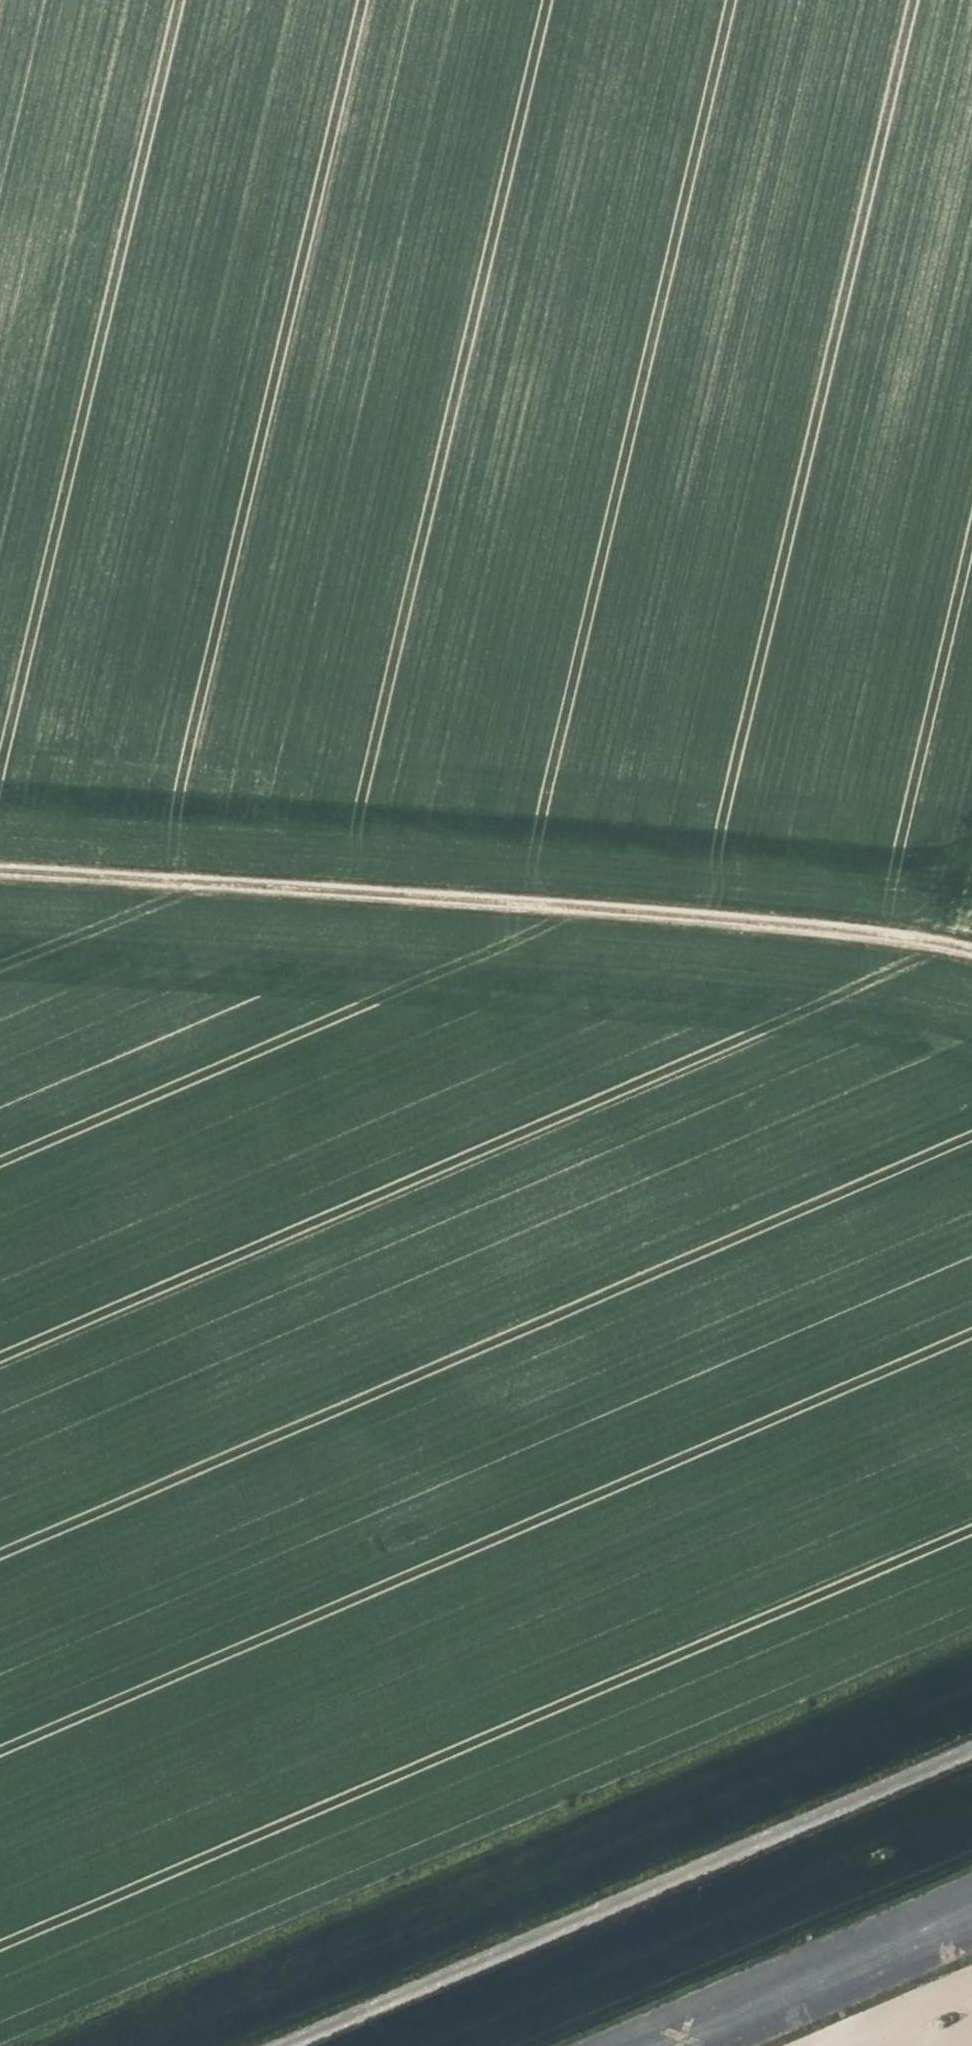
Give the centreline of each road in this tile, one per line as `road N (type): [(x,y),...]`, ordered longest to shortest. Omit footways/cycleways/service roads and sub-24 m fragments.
road 1 (track): [(0,873),(909,938),(971,953)]

